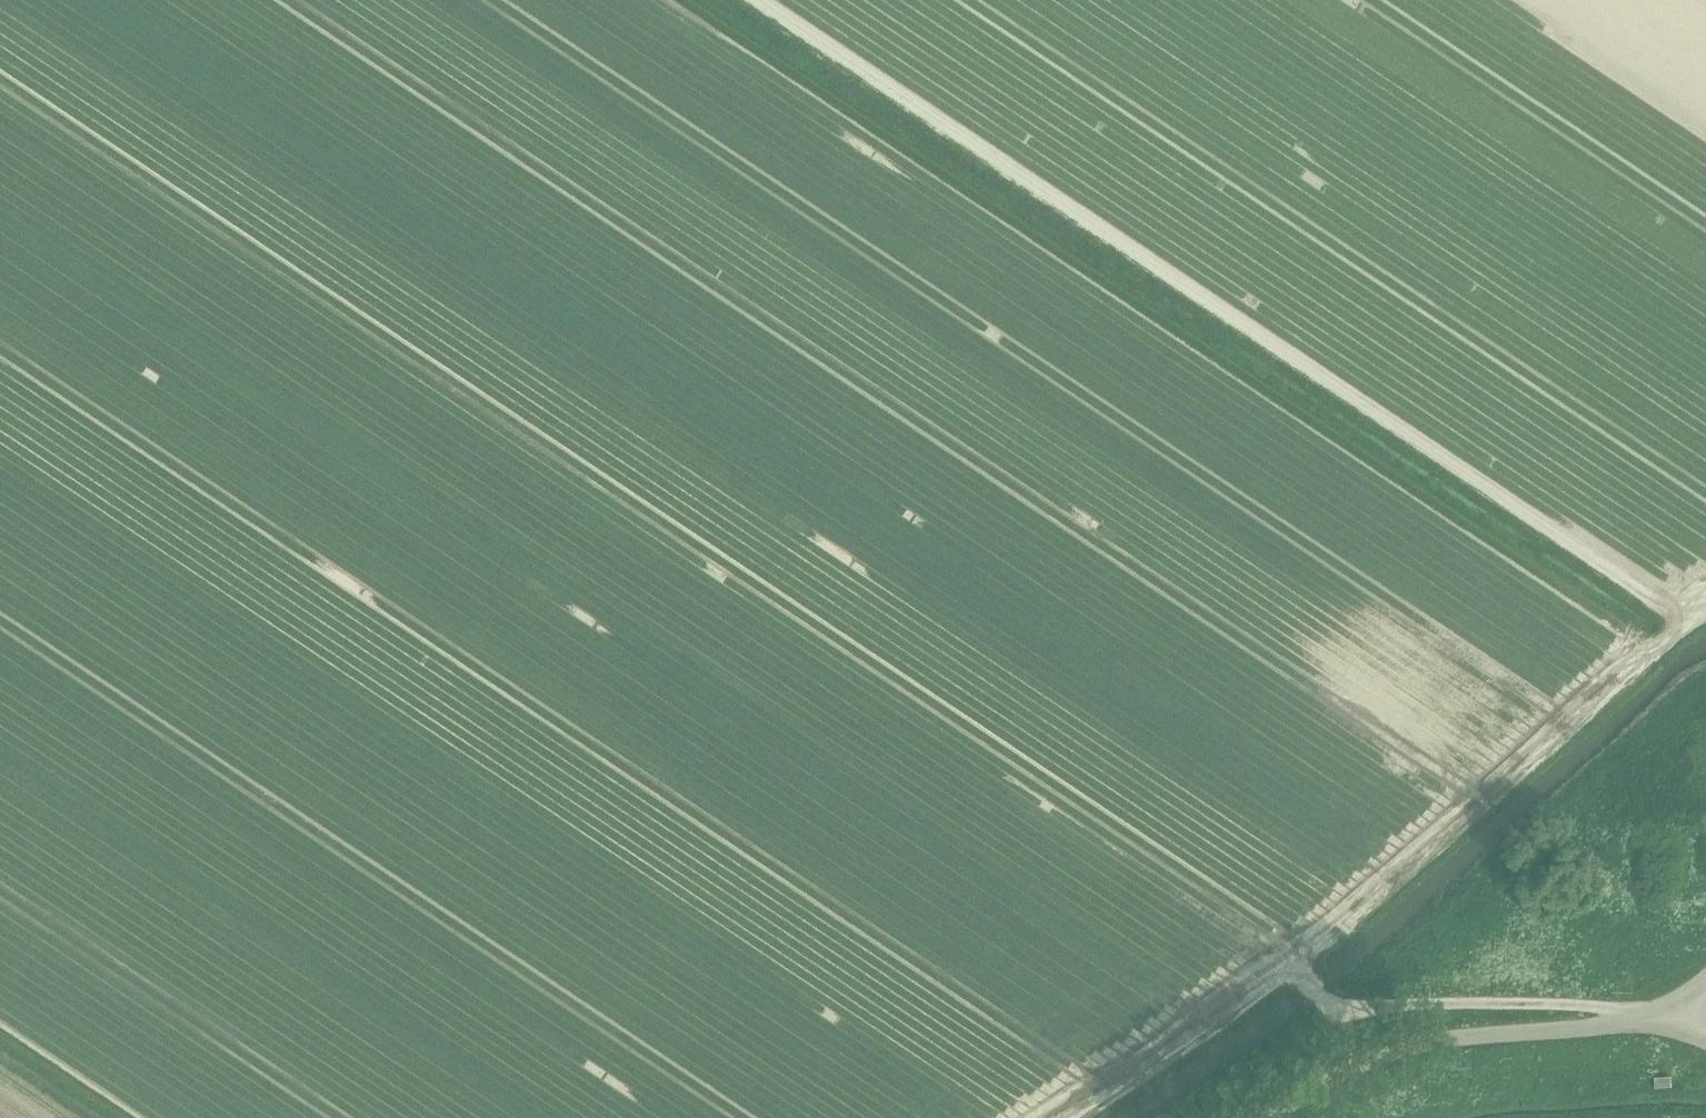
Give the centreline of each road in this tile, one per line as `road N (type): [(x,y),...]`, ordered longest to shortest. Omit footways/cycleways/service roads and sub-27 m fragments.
road 1 (unclassified): [(1272,1117),(1326,1077),(1403,1042),(1687,1017)]

